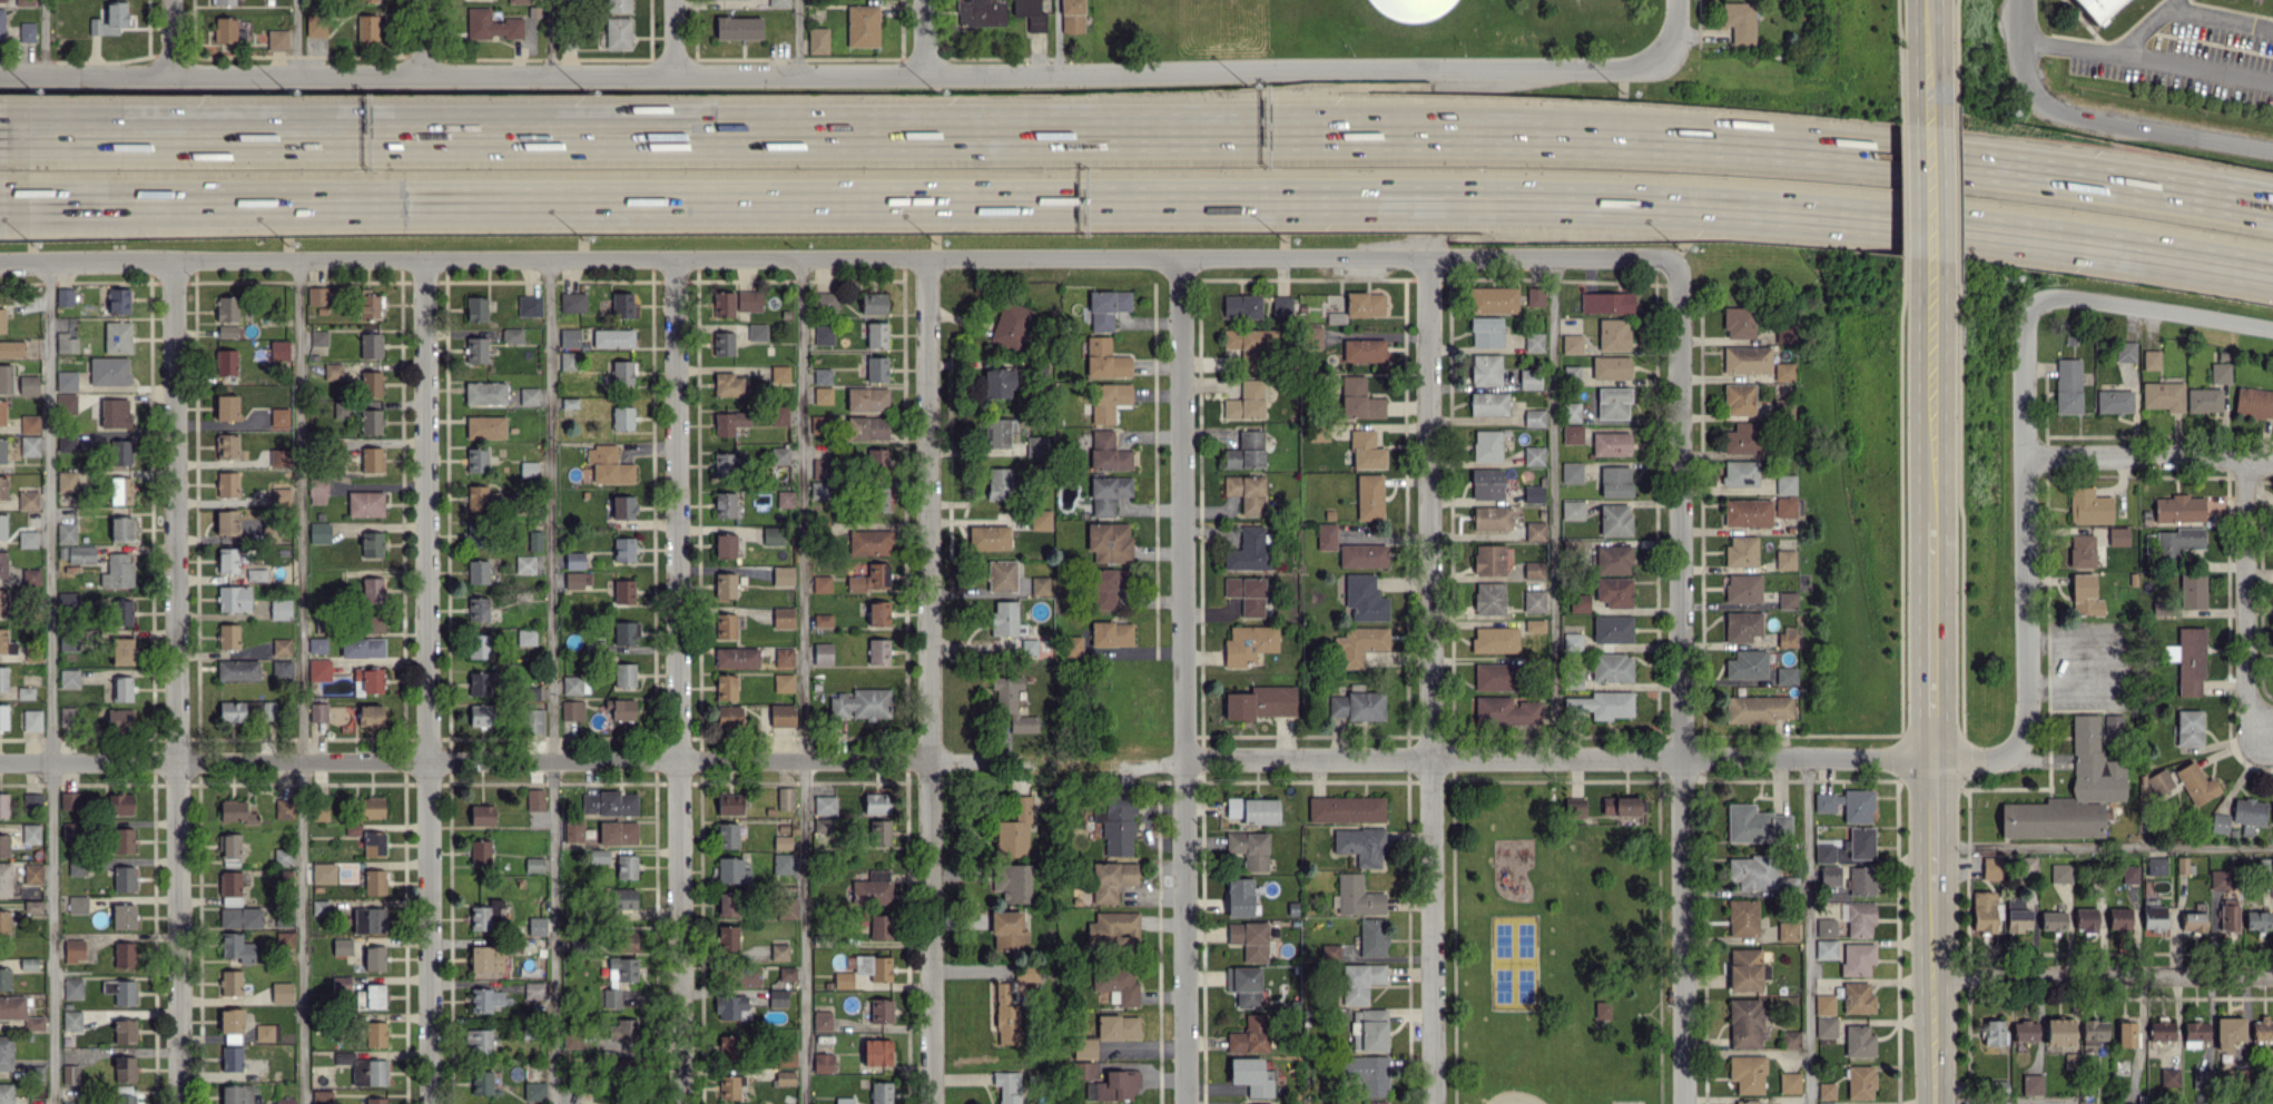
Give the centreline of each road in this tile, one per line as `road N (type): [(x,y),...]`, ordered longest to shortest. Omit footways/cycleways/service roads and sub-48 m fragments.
road 1 (motorway): [(3,201),(1601,201),(1892,219),(2272,272)]
road 2 (residential): [(0,263),(1651,255),(1673,263)]
road 3 (residential): [(0,78),(1618,68),(1656,60)]
road 4 (motorway): [(1445,131),(2,132)]
road 5 (residential): [(0,762),(925,762)]
road 6 (residential): [(1427,257),(1432,1103)]
road 7 (residential): [(423,258),(429,1103)]
road 8 (residential): [(673,258),(679,1103)]
road 9 (residential): [(171,262),(179,1103)]
road 10 (residential): [(1673,263),(1682,1103)]
road 11 (motorway): [(2272,206),(1828,149),(1445,131)]
road 12 (tertiary): [(1925,318),(1930,1103)]
road 13 (residential): [(1182,760),(1927,757)]
road 14 (residential): [(1927,757),(1992,758),(2014,749),(2023,732),(2024,337),(2031,304)]
road 15 (residential): [(925,257),(925,762)]
road 16 (residential): [(1178,257),(1182,760)]
road 17 (residential): [(1182,760),(1185,1103)]
road 18 (residential): [(1929,975),(2272,974)]
road 19 (residential): [(2023,0),(2027,79),(2053,109),(2272,151)]
road 20 (residential): [(925,762),(931,1103)]
road 21 (residential): [(2244,457),(2246,693),(2264,736)]
road 22 (residential): [(2024,38),(2272,86)]
road 23 (residential): [(2023,454),(2272,461)]
road 24 (residential): [(2031,304),(2065,298),(2272,324)]
road 25 (tertiary): [(1923,100),(1925,318)]

